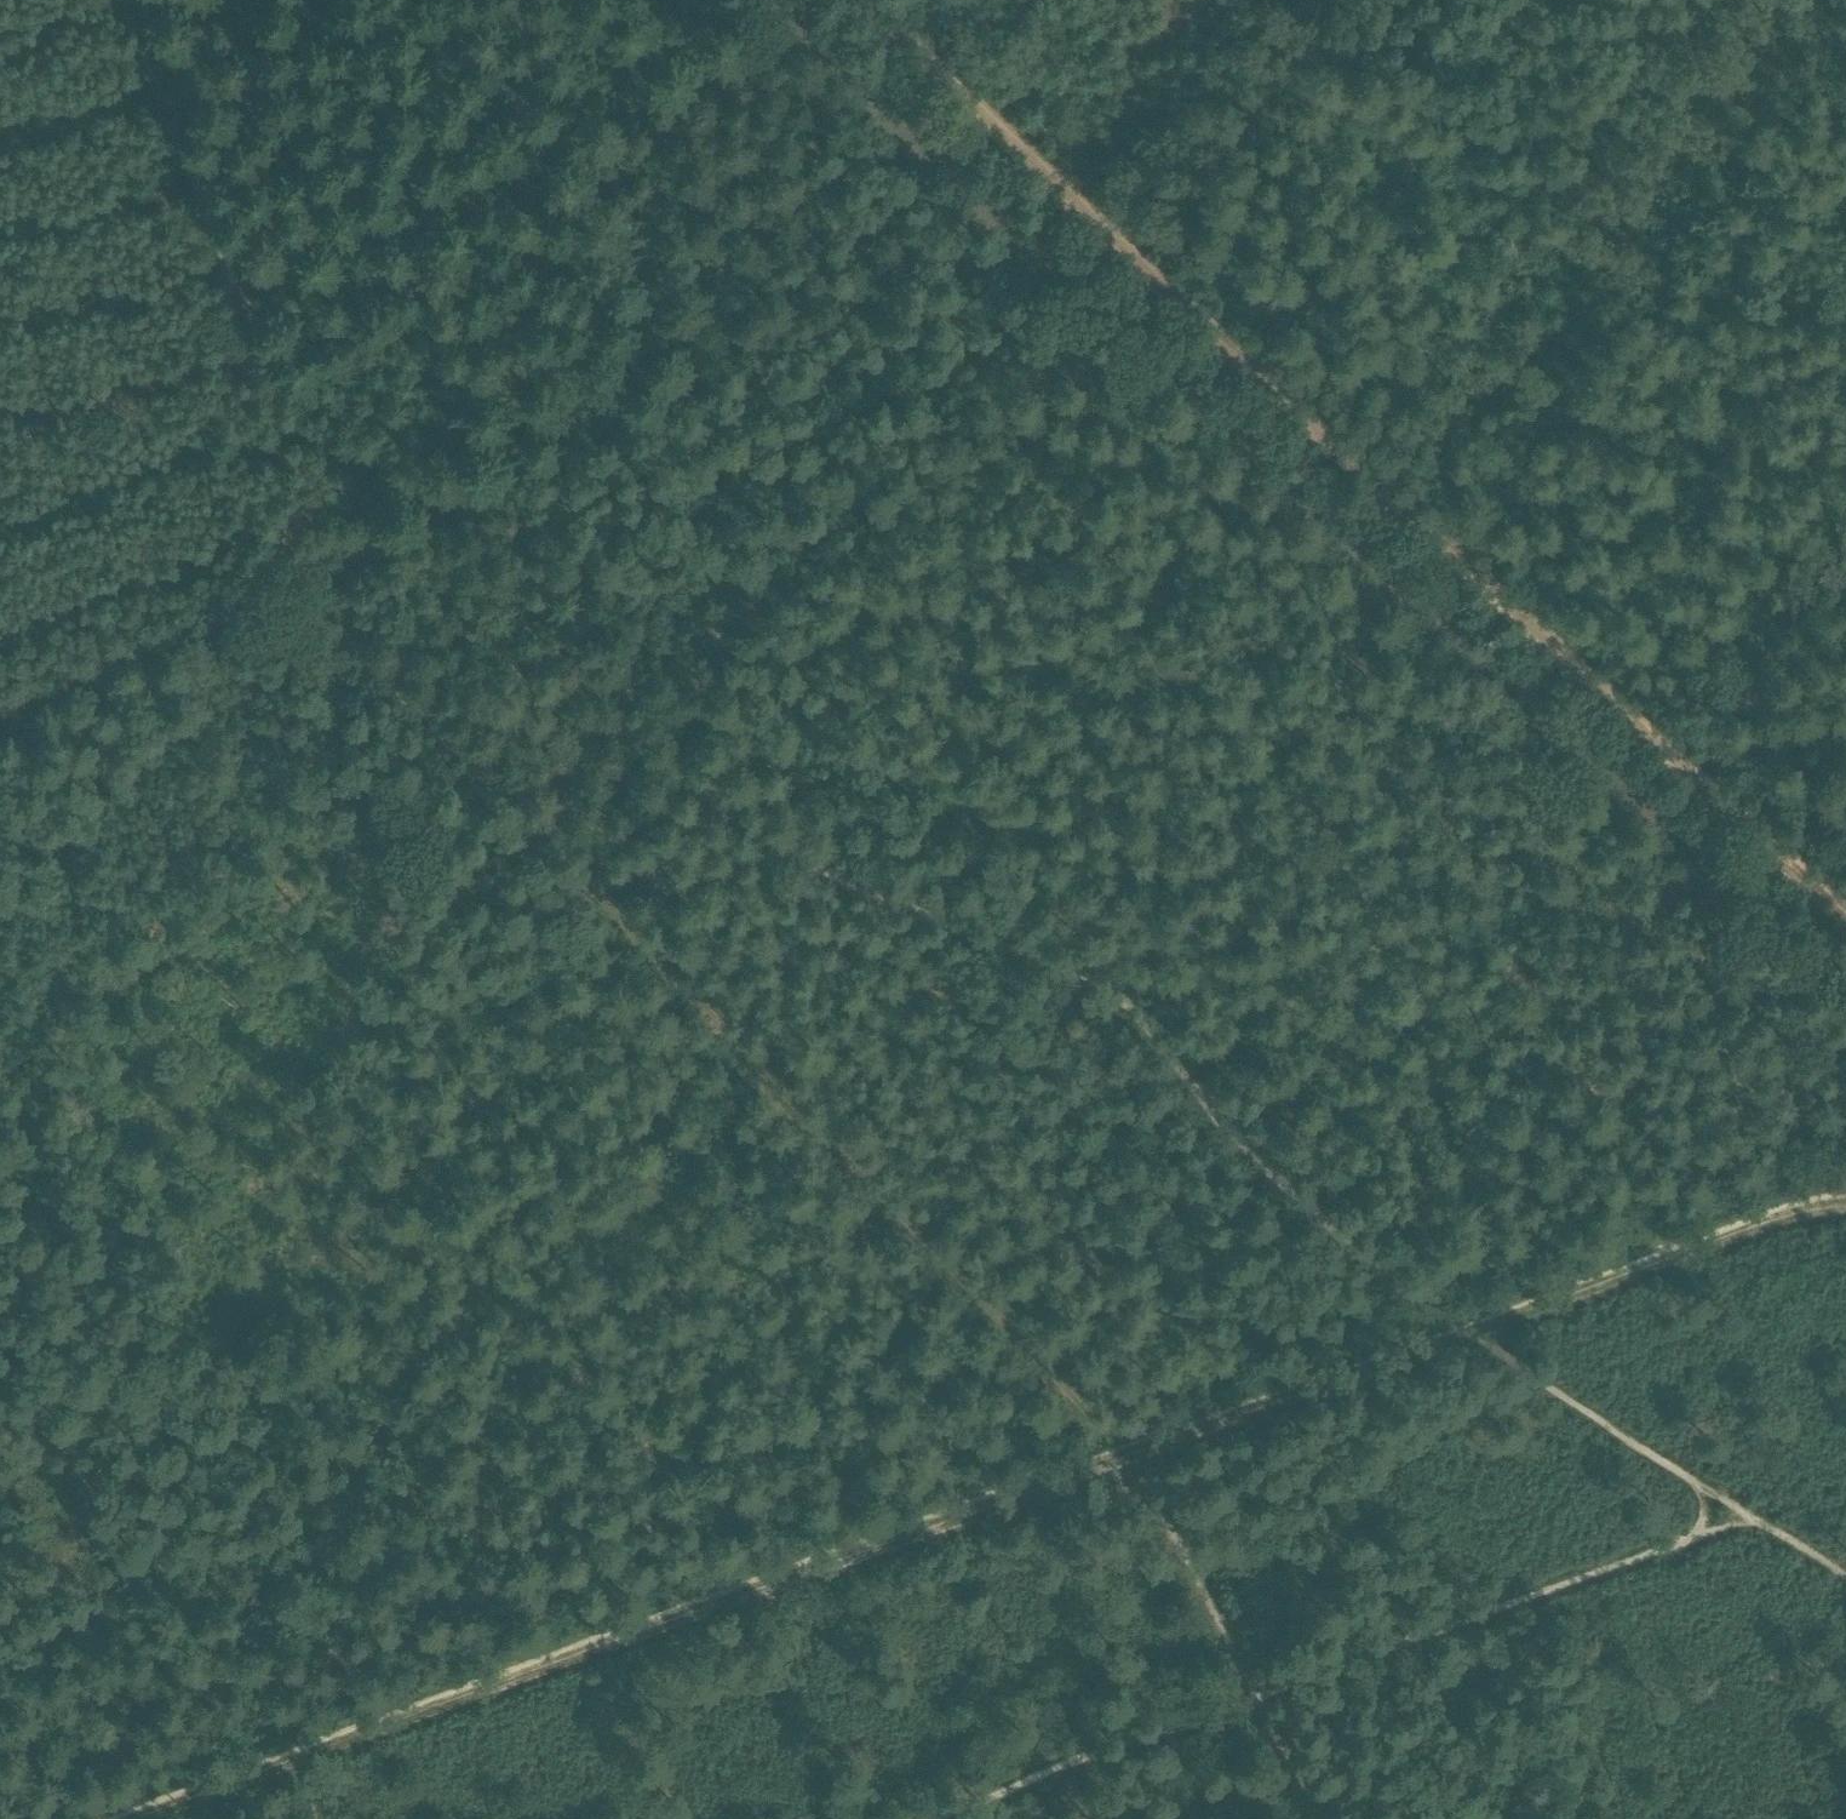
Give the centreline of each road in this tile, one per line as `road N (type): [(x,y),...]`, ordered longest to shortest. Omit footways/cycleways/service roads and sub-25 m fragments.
road 1 (track): [(132,1818),(1461,1333),(1794,1214),(1845,1207)]
road 2 (track): [(1319,1818),(1117,1453),(297,576),(388,531)]
road 3 (unclassified): [(1845,986),(760,0)]

